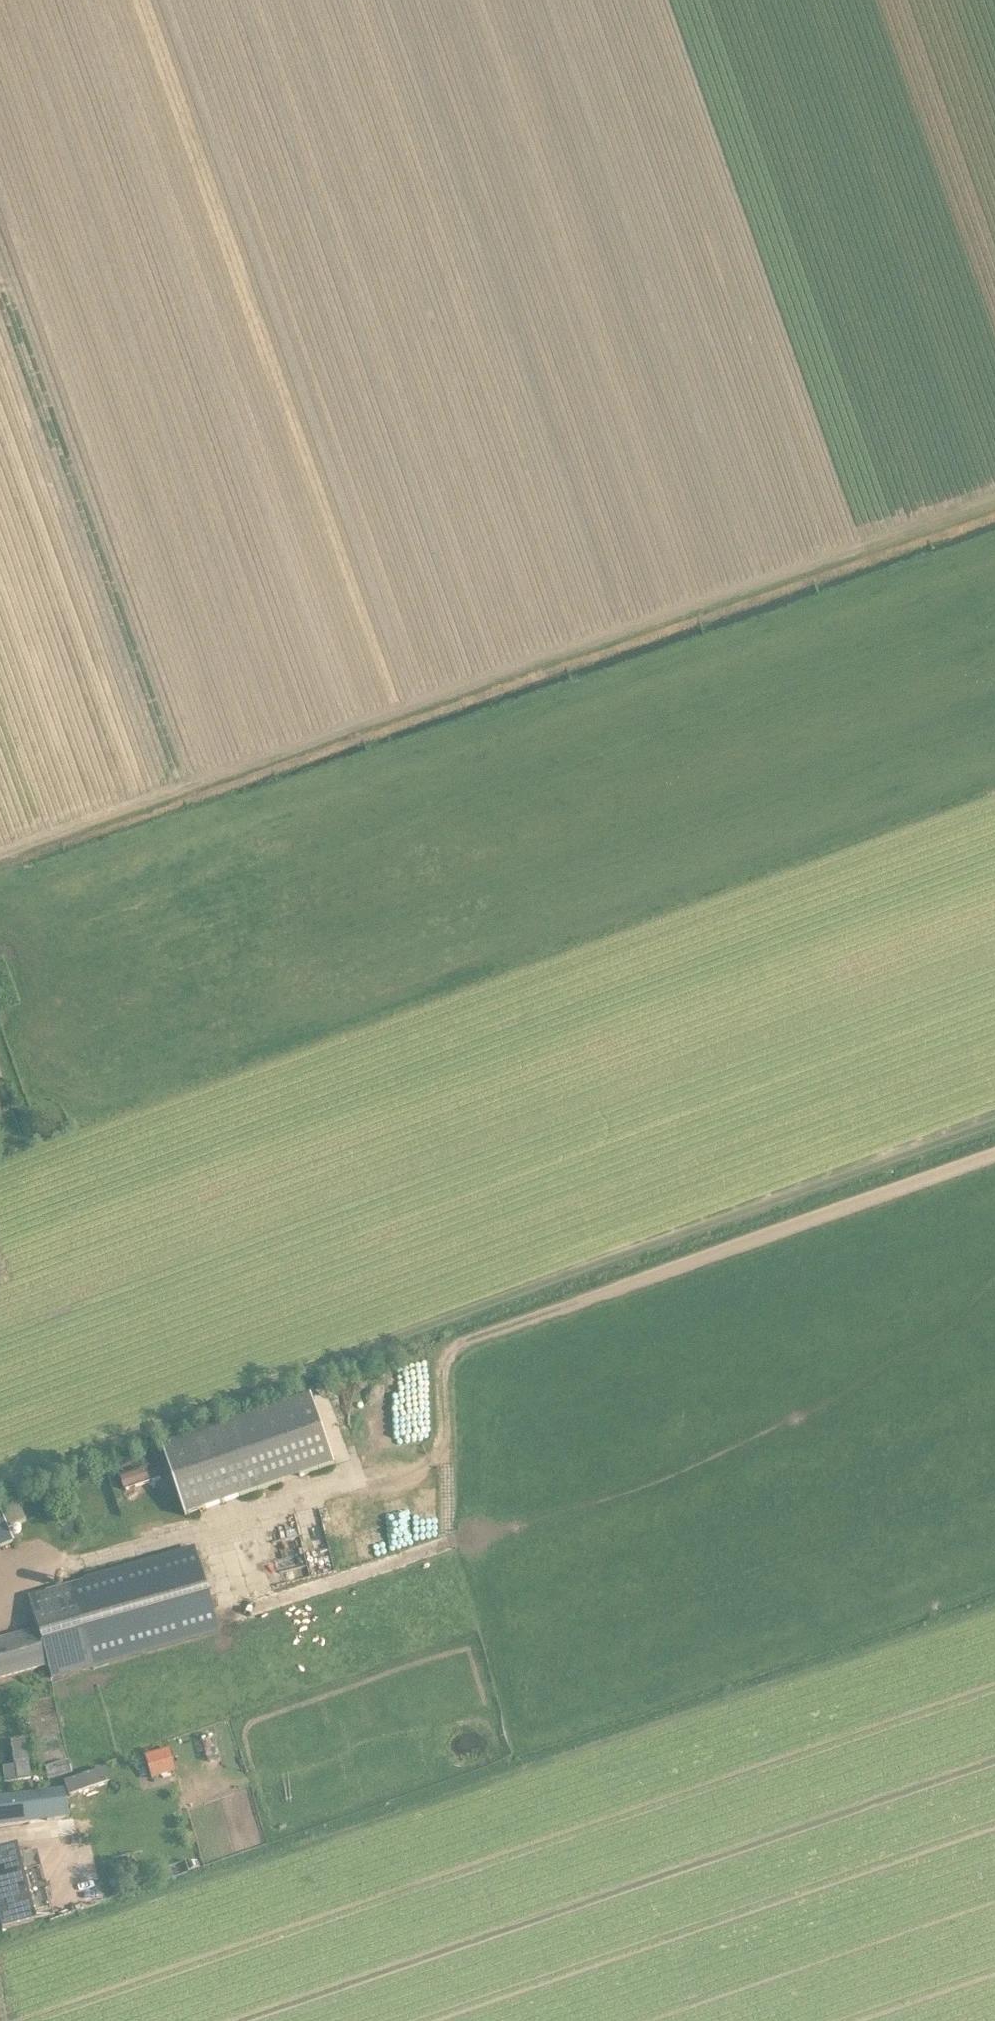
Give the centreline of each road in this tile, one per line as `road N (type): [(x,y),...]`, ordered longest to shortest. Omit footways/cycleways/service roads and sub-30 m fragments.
road 1 (track): [(350,1479),(432,1450),(441,1425),(439,1369),(454,1345),(994,1150)]

